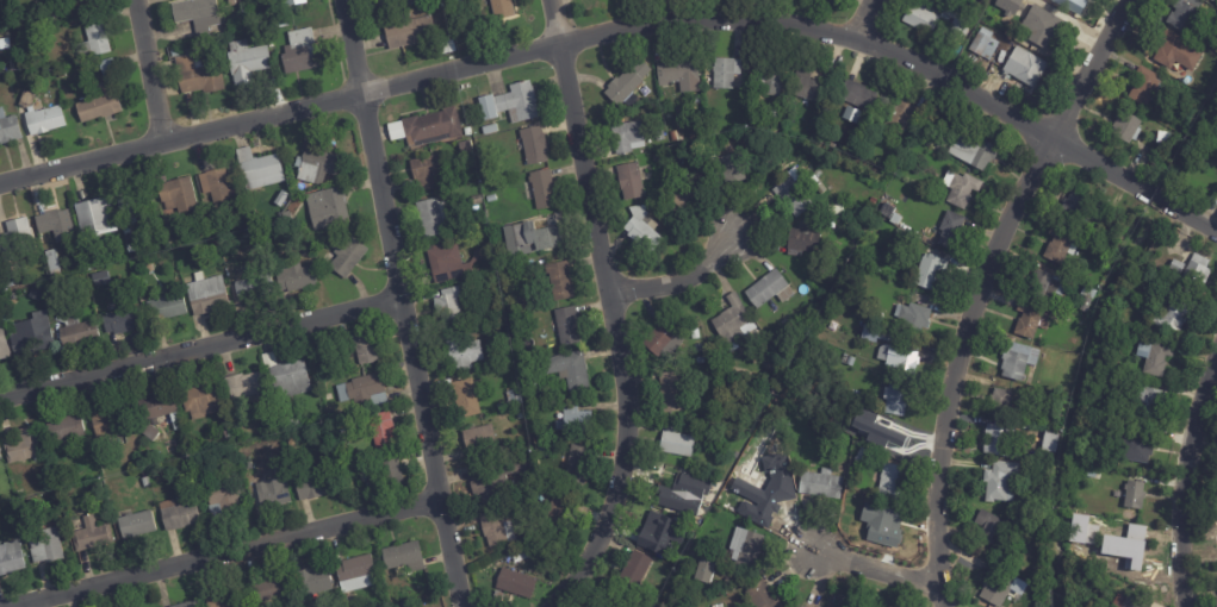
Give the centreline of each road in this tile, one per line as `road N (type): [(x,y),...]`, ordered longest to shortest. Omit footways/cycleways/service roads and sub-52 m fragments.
road 1 (residential): [(1216,226),(942,76),(856,38),(776,24),(712,24),(566,50),(0,182)]
road 2 (residential): [(1129,0),(1018,201),(957,350),(927,503),(933,606)]
road 3 (residential): [(556,0),(615,298),(621,487),(540,606)]
road 4 (residential): [(362,95),(460,606)]
road 5 (residential): [(436,501),(20,606)]
road 6 (residential): [(402,294),(0,400)]
road 7 (residential): [(1216,360),(1181,467),(1173,526),(1180,606)]
road 8 (residential): [(168,140),(128,0)]
road 9 (residential): [(733,232),(689,271),(615,298)]
road 10 (residential): [(932,597),(815,550)]

